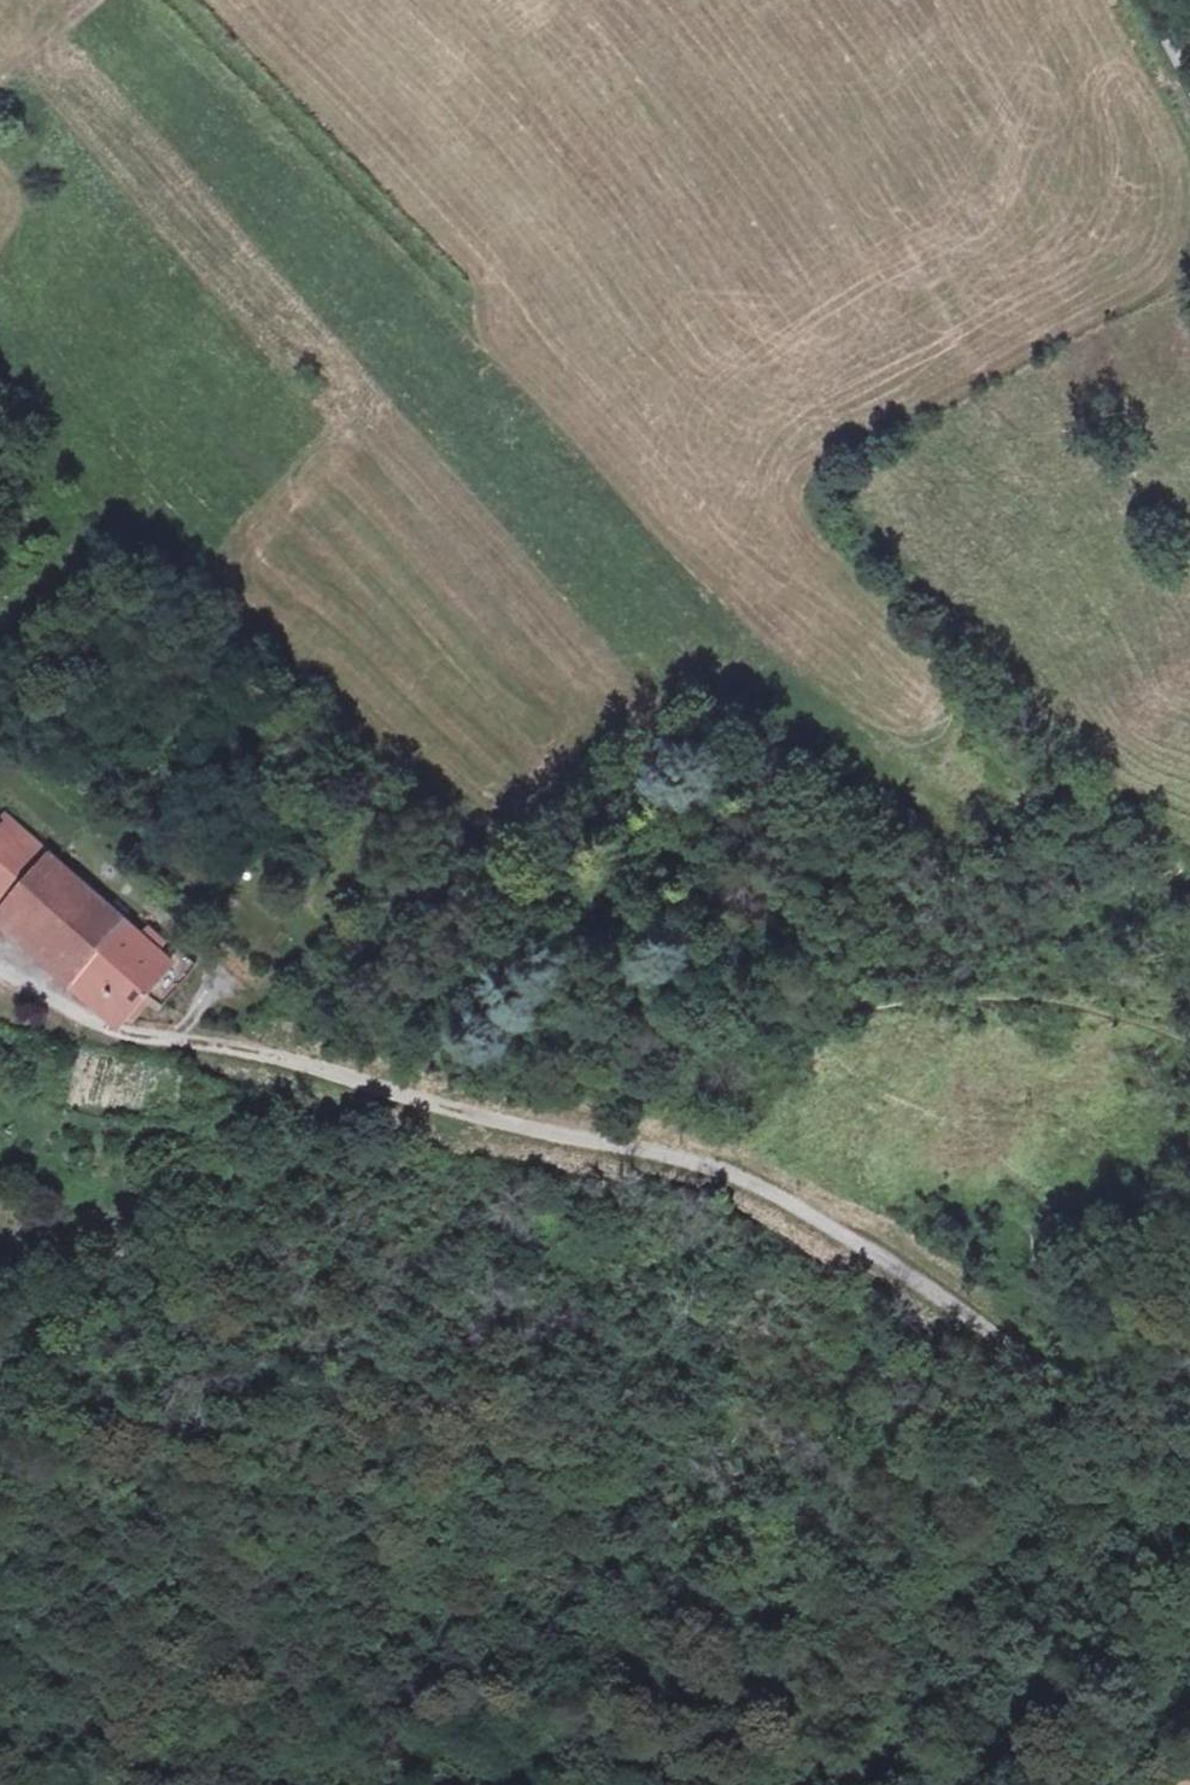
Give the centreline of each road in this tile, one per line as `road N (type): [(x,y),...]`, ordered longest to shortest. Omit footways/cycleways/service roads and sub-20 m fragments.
road 1 (unclassified): [(0,969),(111,1028),(270,1045),(757,1180),(1189,1446)]

